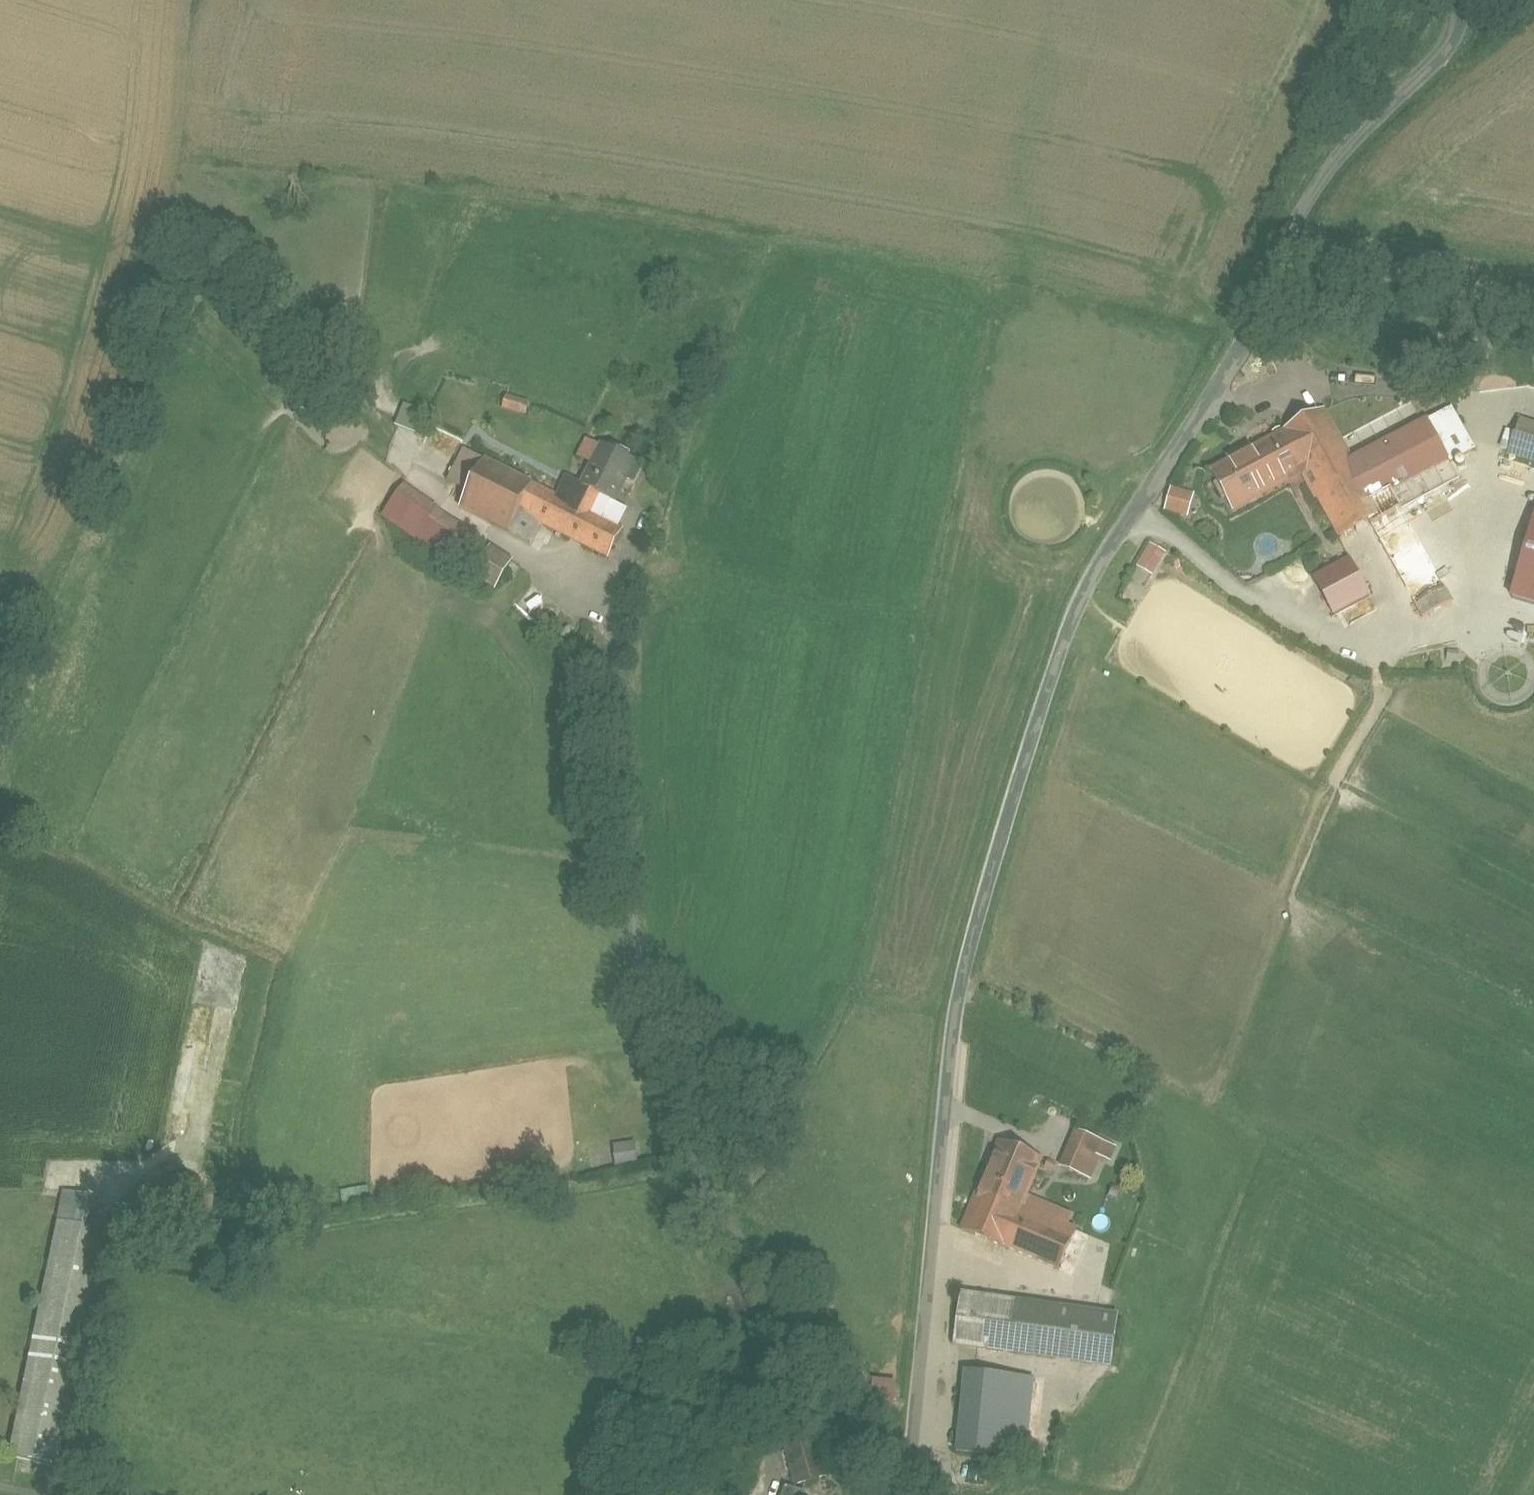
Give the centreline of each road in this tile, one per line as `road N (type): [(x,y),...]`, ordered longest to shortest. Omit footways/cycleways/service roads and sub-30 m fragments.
road 1 (residential): [(913,1494),(954,1043),(968,965),(1067,640),(1108,554),(1247,339),(1318,189),(1457,29),(1453,0)]

